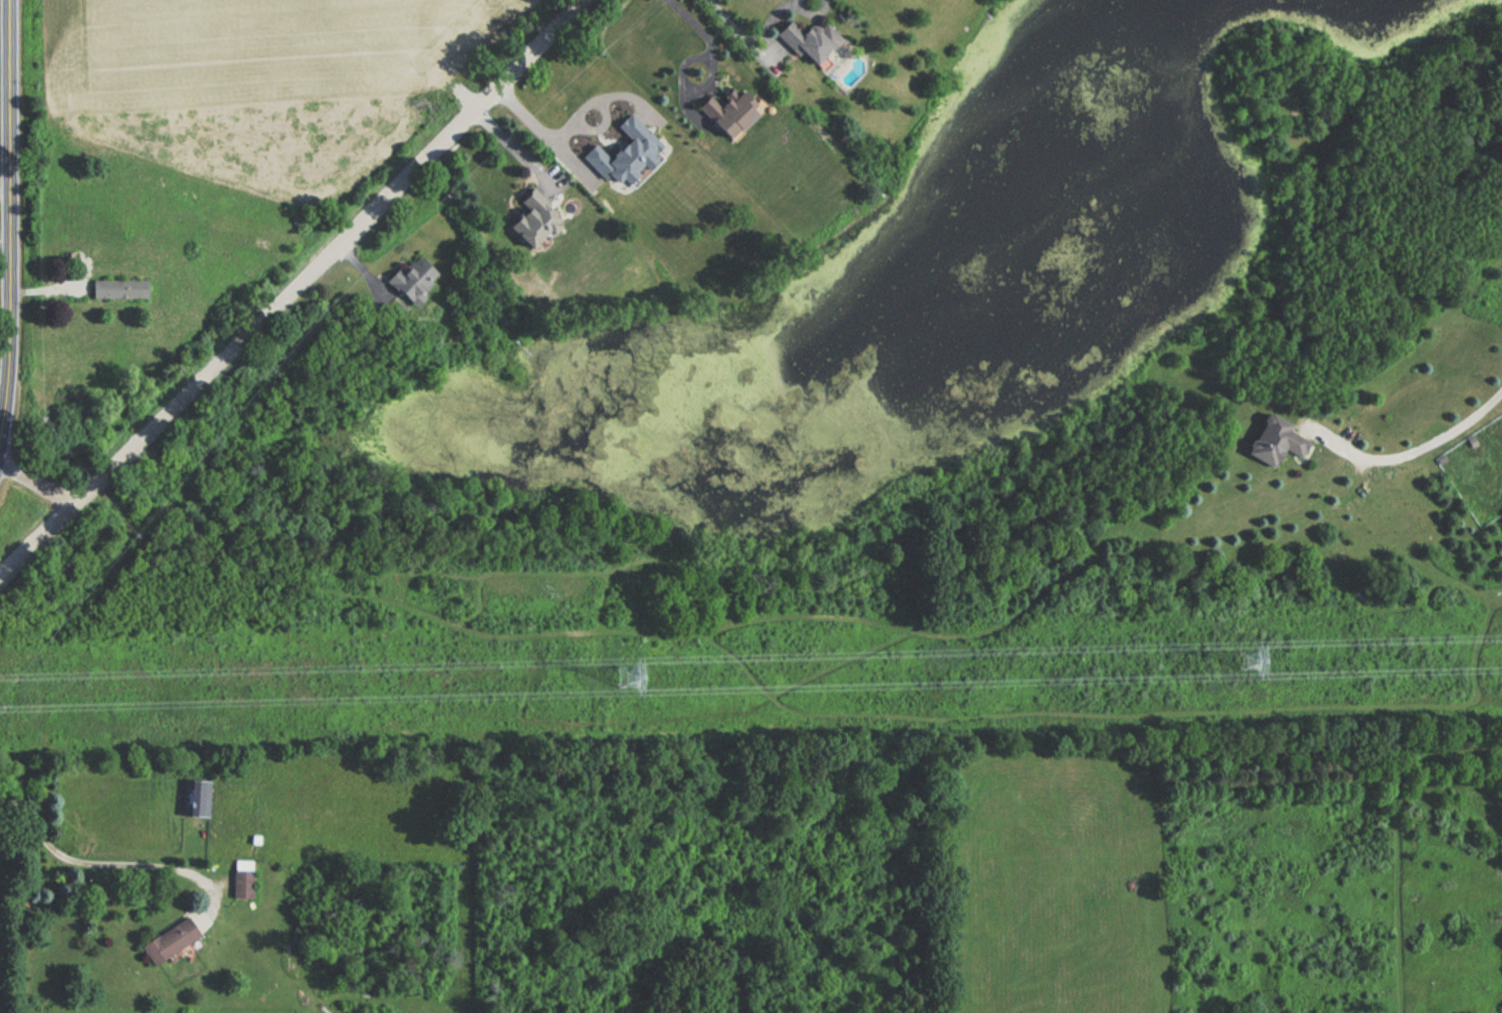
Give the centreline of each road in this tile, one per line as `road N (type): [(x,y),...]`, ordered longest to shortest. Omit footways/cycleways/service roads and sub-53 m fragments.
road 1 (residential): [(585,0),(0,577)]
road 2 (tertiary): [(0,432),(12,355),(8,79)]

